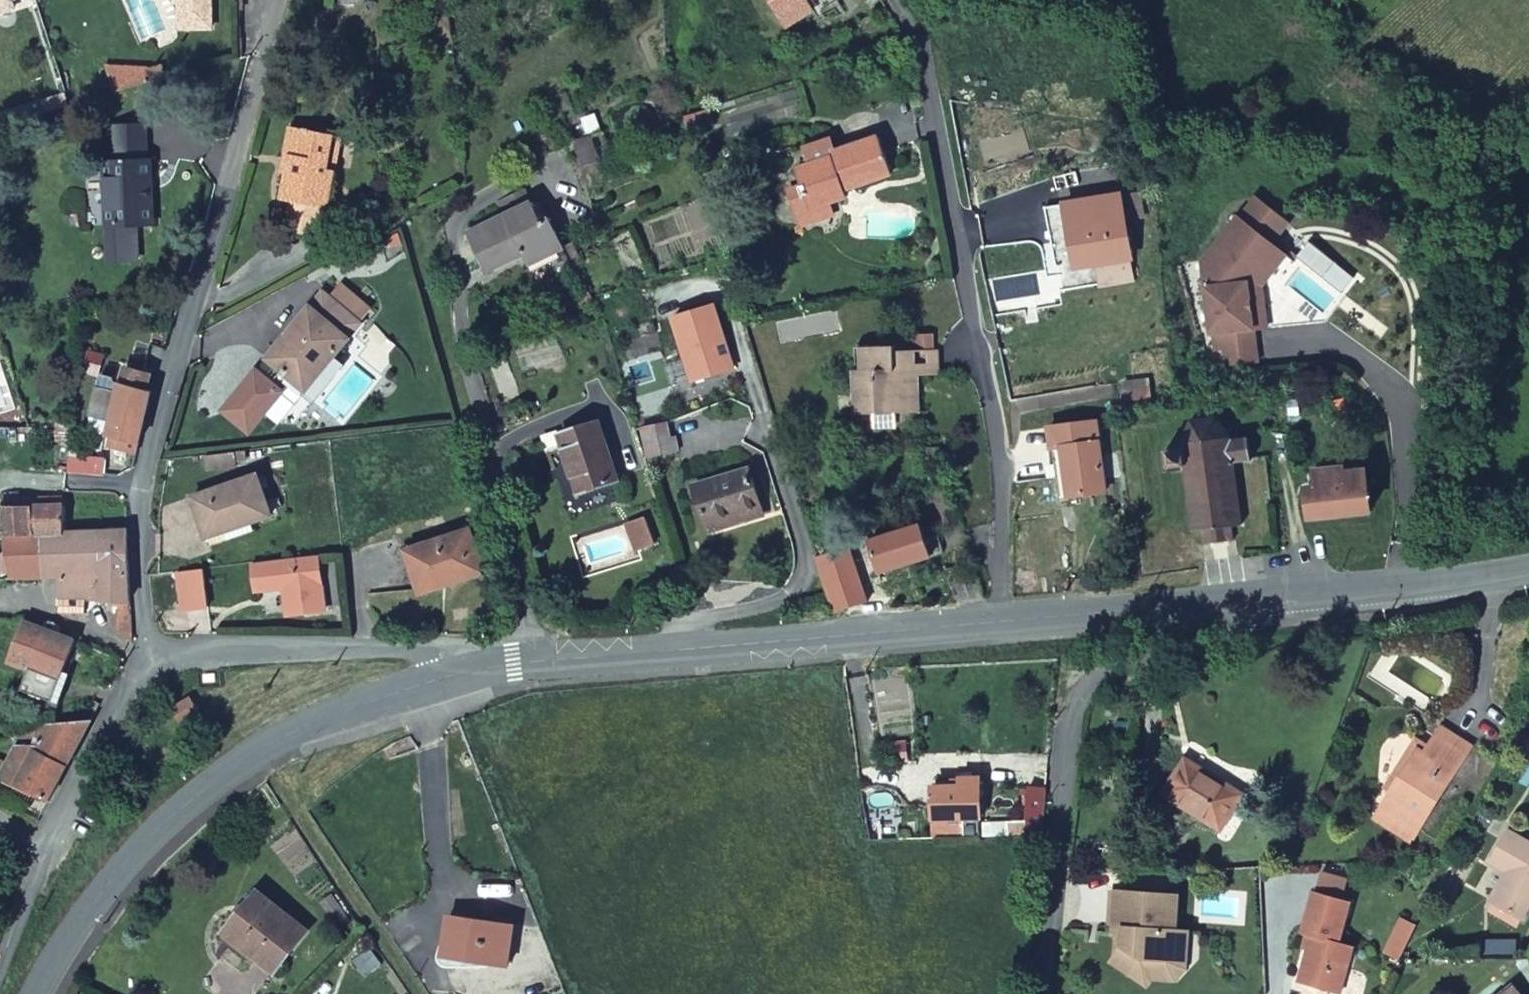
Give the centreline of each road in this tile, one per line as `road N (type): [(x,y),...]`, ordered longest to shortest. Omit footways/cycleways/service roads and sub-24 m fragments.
road 1 (residential): [(159,664),(146,629),(139,550),(148,463),(280,0)]
road 2 (residential): [(1002,622),(1000,441),(918,42),(894,0)]
road 3 (secondary): [(448,677),(513,664),(1002,622)]
road 4 (secondary): [(39,993),(106,880),(195,792),(304,727),(448,677)]
road 5 (residential): [(1240,603),(1238,631),(1109,664),(1081,676),(1071,696),(1040,993)]
road 6 (residential): [(159,664),(229,649),(420,647),(441,657),(448,677)]
road 7 (secondary): [(1240,603),(1528,567)]
road 8 (secondary): [(1002,622),(1240,603)]
road 9 (residential): [(47,844),(106,714),(159,664)]
road 10 (residential): [(0,968),(47,844)]

